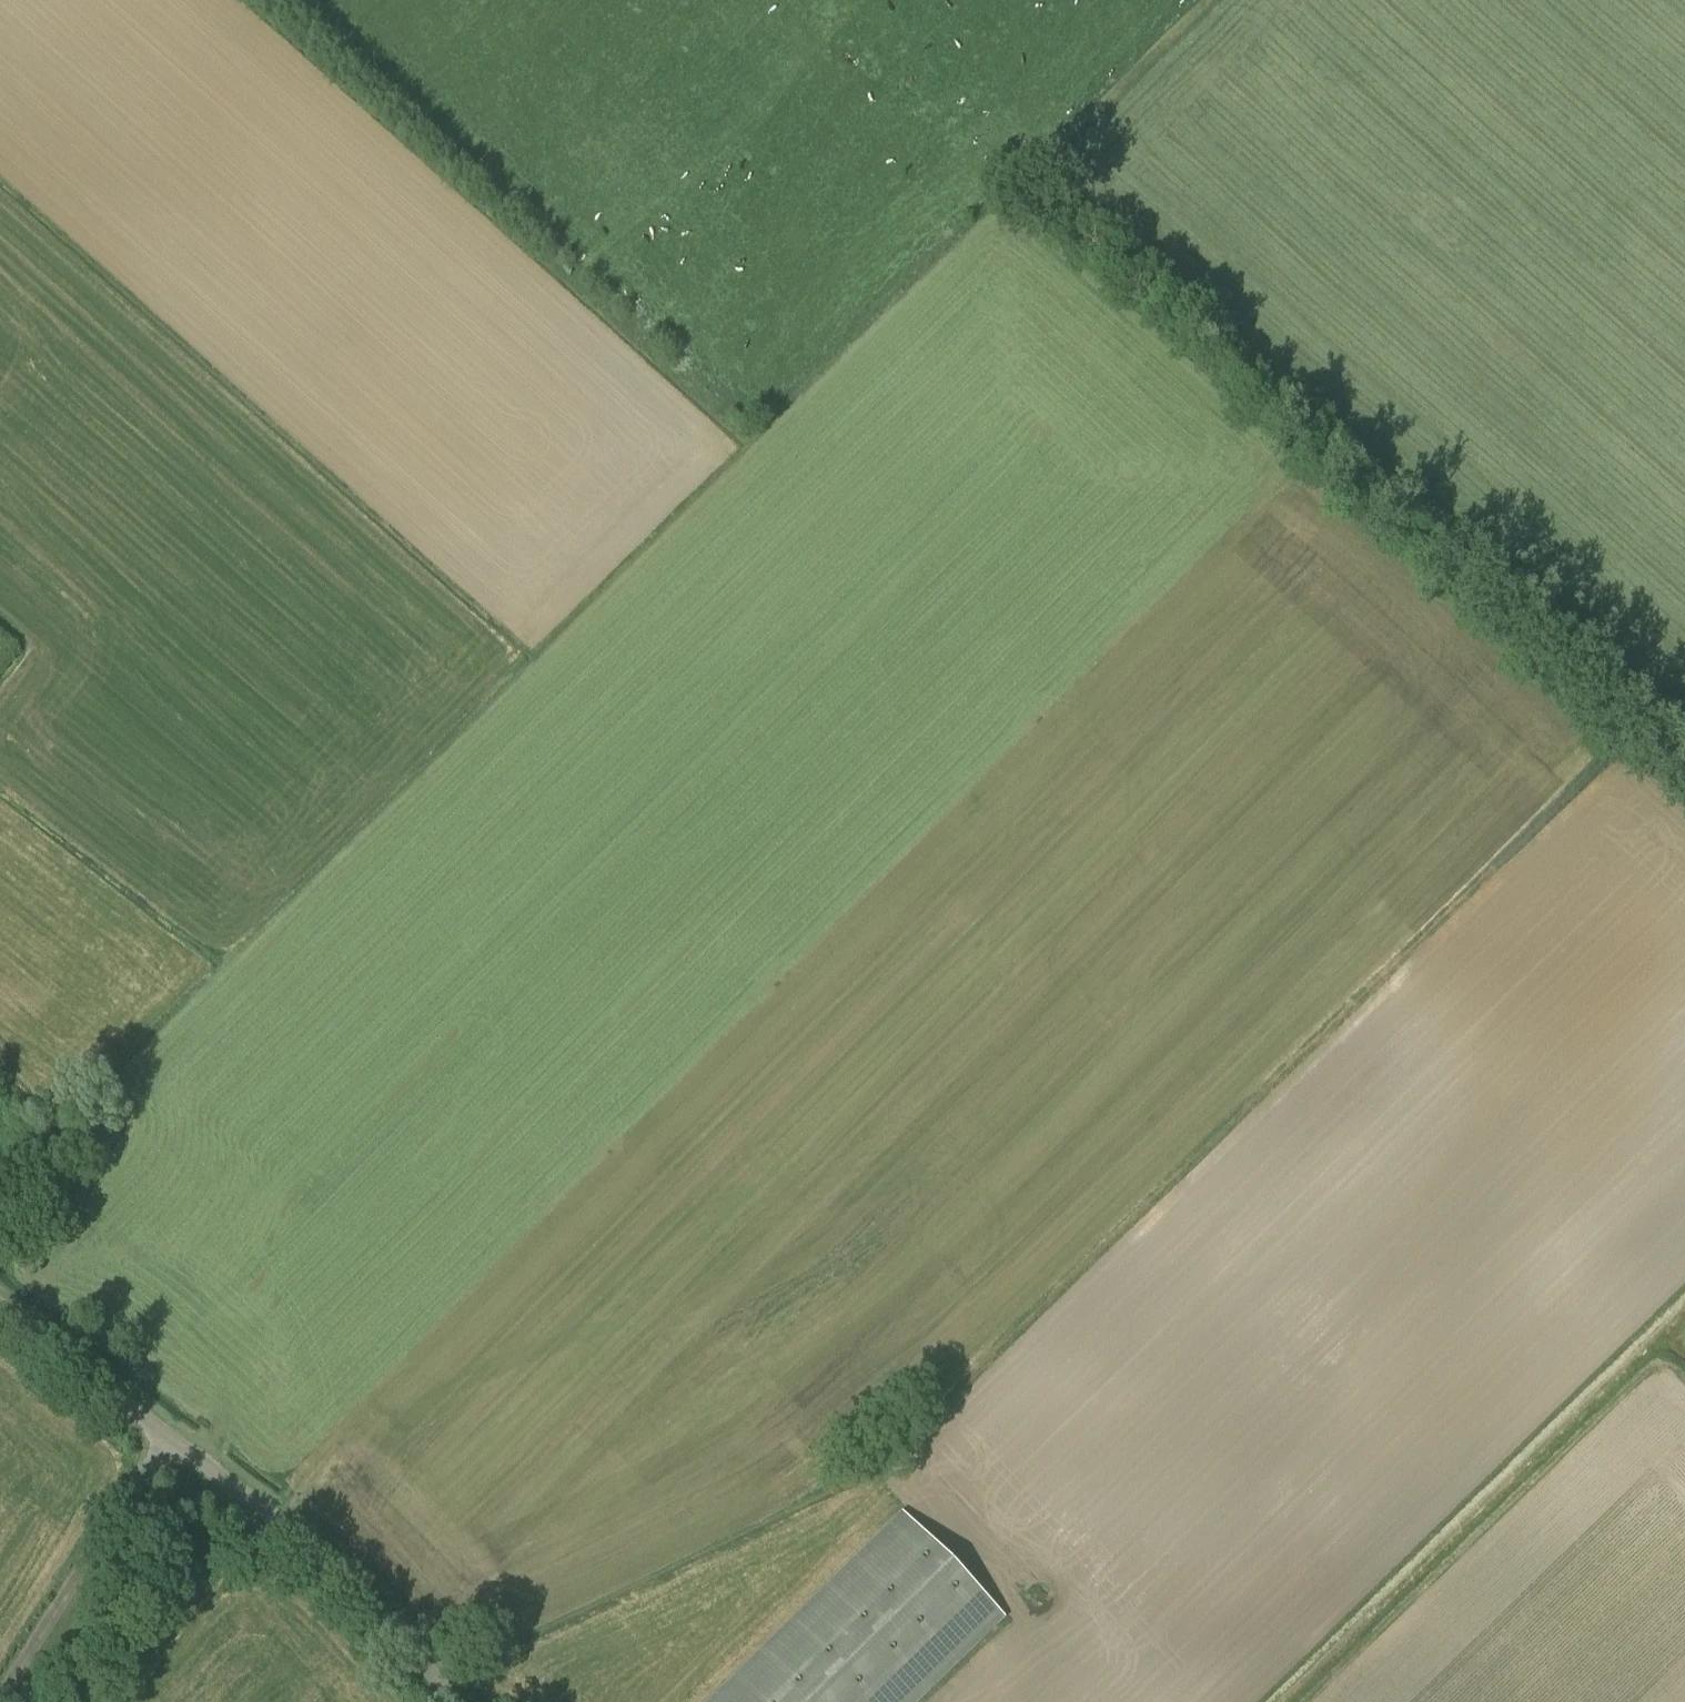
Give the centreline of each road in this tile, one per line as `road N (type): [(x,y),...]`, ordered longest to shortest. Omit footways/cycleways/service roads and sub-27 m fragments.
road 1 (unclassified): [(455,1701),(356,1587),(284,1524),(0,1303)]

